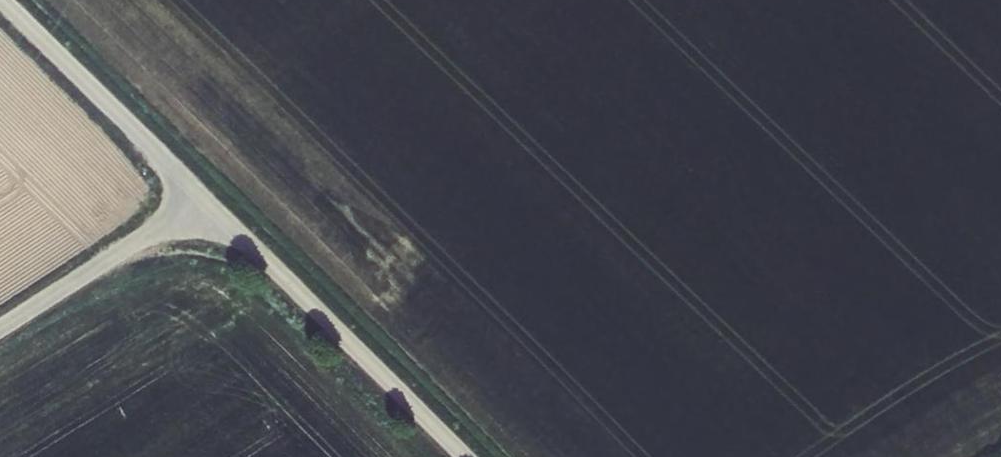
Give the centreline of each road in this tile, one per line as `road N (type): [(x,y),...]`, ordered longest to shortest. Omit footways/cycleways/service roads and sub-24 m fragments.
road 1 (unclassified): [(204,201),(467,456)]
road 2 (unclassified): [(3,0),(204,201)]
road 3 (unclassified): [(204,201),(0,331)]

